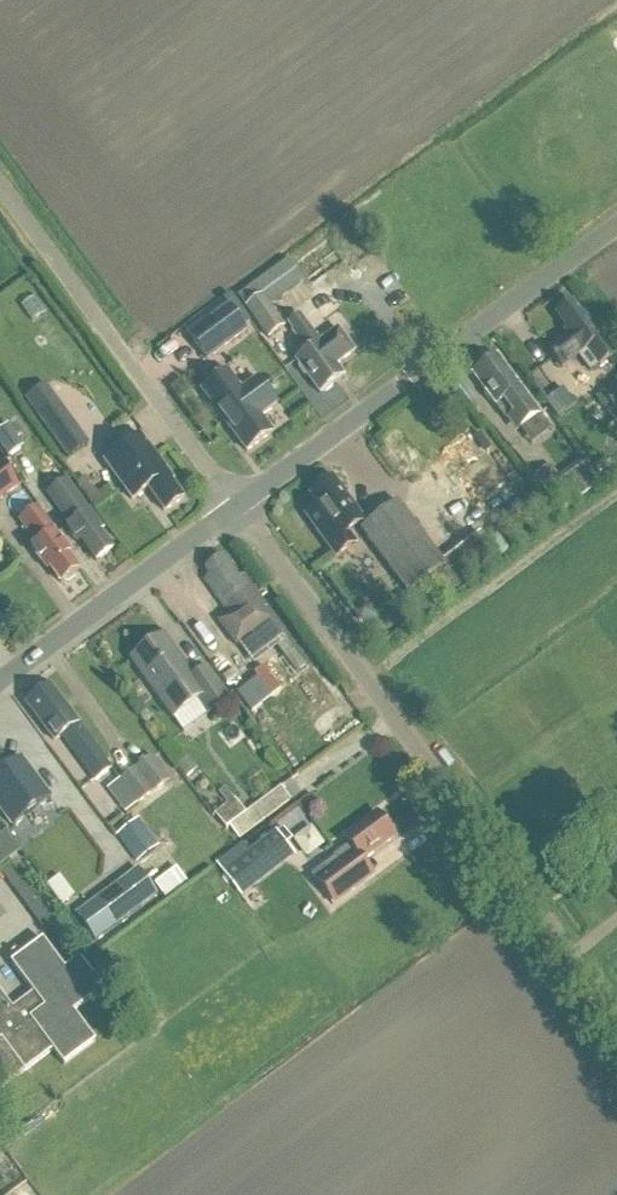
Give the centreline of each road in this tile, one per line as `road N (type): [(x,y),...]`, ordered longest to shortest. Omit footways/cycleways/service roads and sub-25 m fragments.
road 1 (unclassified): [(616,1029),(235,510)]
road 2 (unclassified): [(235,510),(616,227)]
road 3 (unclassified): [(0,678),(235,510)]

